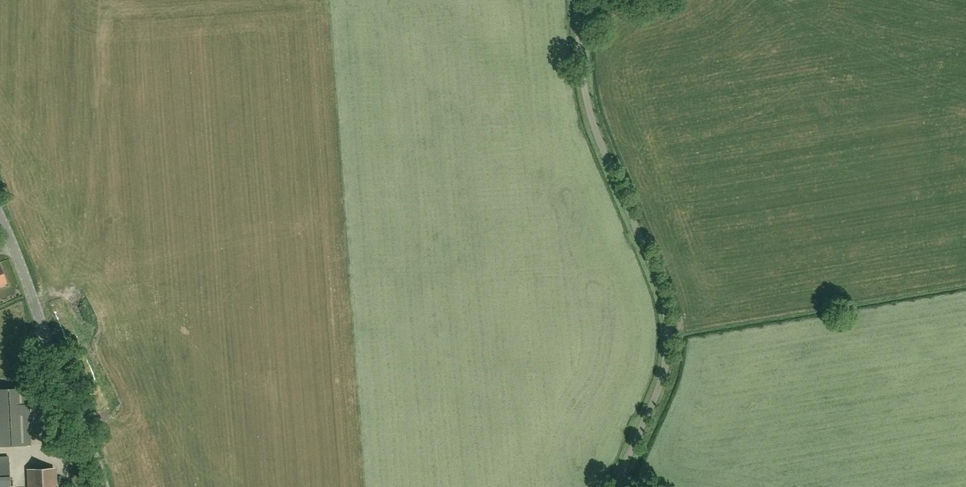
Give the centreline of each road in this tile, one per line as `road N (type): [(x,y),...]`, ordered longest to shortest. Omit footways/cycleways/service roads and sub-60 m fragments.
road 1 (unclassified): [(614,484),(668,371),(675,329),(673,307),(604,144),(584,68),(577,0)]
road 2 (tertiary): [(104,486),(0,216)]

